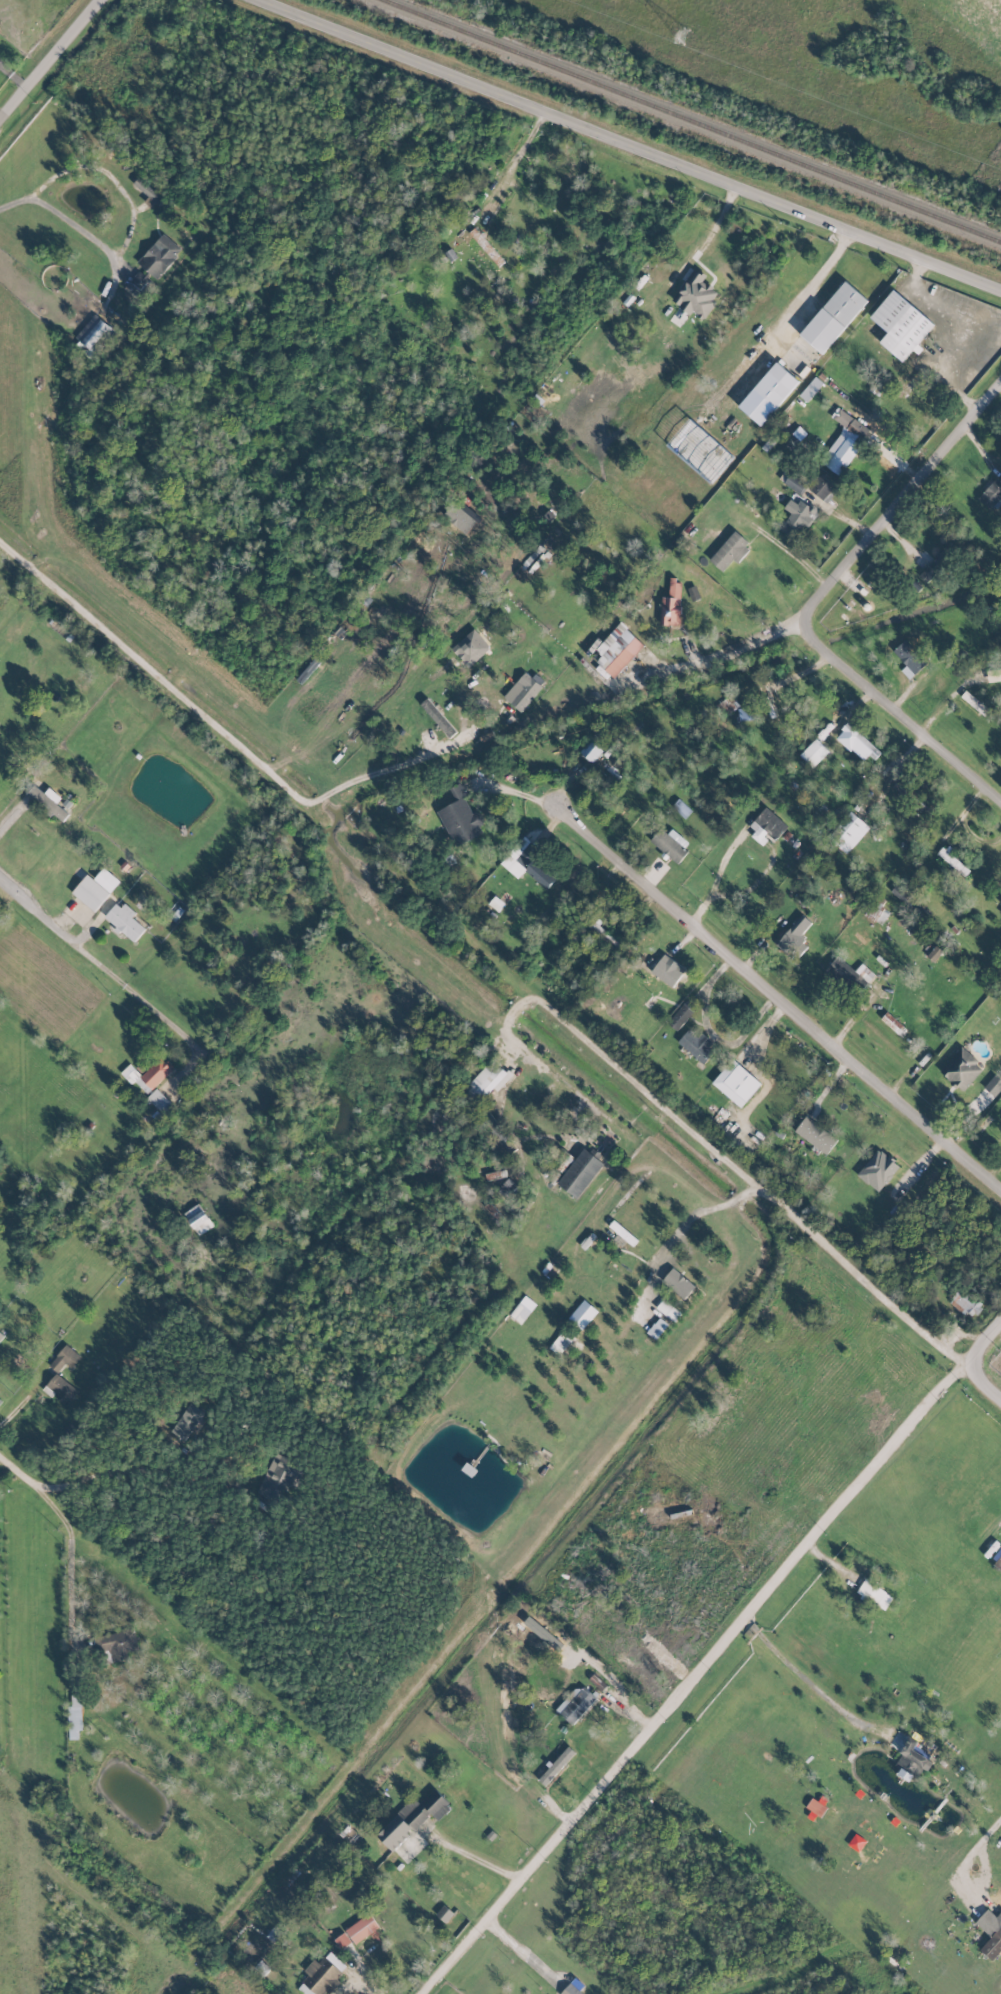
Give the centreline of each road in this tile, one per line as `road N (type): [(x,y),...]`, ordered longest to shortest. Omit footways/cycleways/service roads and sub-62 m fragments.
road 1 (tertiary): [(1000,1329),(436,1993)]
road 2 (tertiary): [(1000,287),(269,0)]
road 3 (residential): [(607,1115),(509,1029),(522,1000),(535,997),(966,1369)]
road 4 (residential): [(1000,1178),(560,807)]
road 5 (residential): [(1000,796),(799,630),(1000,397)]
road 6 (residential): [(0,878),(177,1026)]
road 7 (residential): [(0,130),(109,0)]

